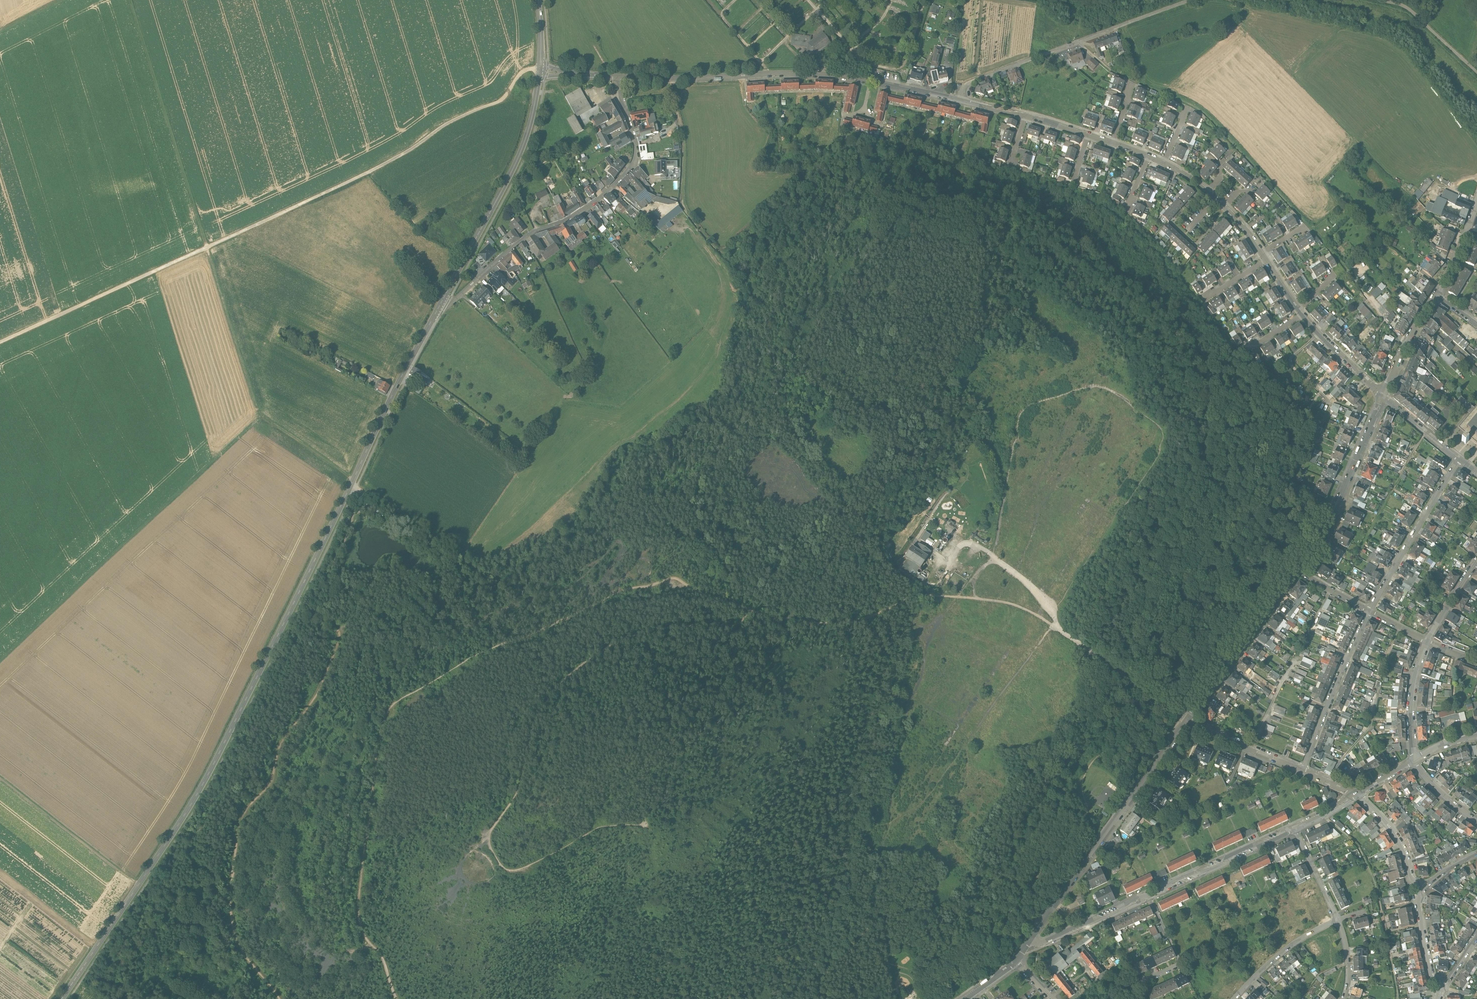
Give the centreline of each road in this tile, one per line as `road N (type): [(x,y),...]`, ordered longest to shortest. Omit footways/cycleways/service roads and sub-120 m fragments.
road 1 (tertiary): [(61,998),(163,853),(232,730),(442,302)]
road 2 (track): [(0,341),(358,175),(499,101),(520,73),(540,68)]
road 3 (track): [(356,488),(349,529),(316,611),(339,632),(337,643),(314,697),(283,738),(272,779),(242,818),(236,845),(234,932),(280,998)]
road 4 (track): [(355,480),(258,409),(131,0)]
road 5 (track): [(0,661),(262,416)]
road 6 (residential): [(959,99),(824,74),(618,77)]
road 7 (residential): [(442,302),(527,236),(585,209),(629,168),(636,146),(618,77)]
road 8 (residential): [(1024,948),(1186,718)]
road 9 (tertiary): [(442,302),(515,167),(540,68)]
road 10 (residential): [(1190,0),(978,81),(959,99)]
road 11 (residential): [(1297,569),(1333,516),(1383,395)]
road 12 (residential): [(1186,718),(1297,569)]
road 13 (residential): [(1368,612),(1459,458)]
road 14 (track): [(141,885),(0,778)]
road 15 (residential): [(1301,770),(1368,612)]
road 16 (residential): [(1295,828),(1147,894)]
road 17 (unclassified): [(1186,718),(1059,627)]
road 18 (residential): [(1147,894),(1024,948)]
road 19 (residential): [(1139,998),(1149,979),(1181,961),(1147,894)]
road 20 (residential): [(1236,998),(1269,964),(1338,918)]
road 21 (residential): [(1301,770),(1186,718)]
road 22 (unclassified): [(1476,72),(1414,12),(1380,0)]
road 23 (residential): [(1427,641),(1414,684),(1414,761)]

